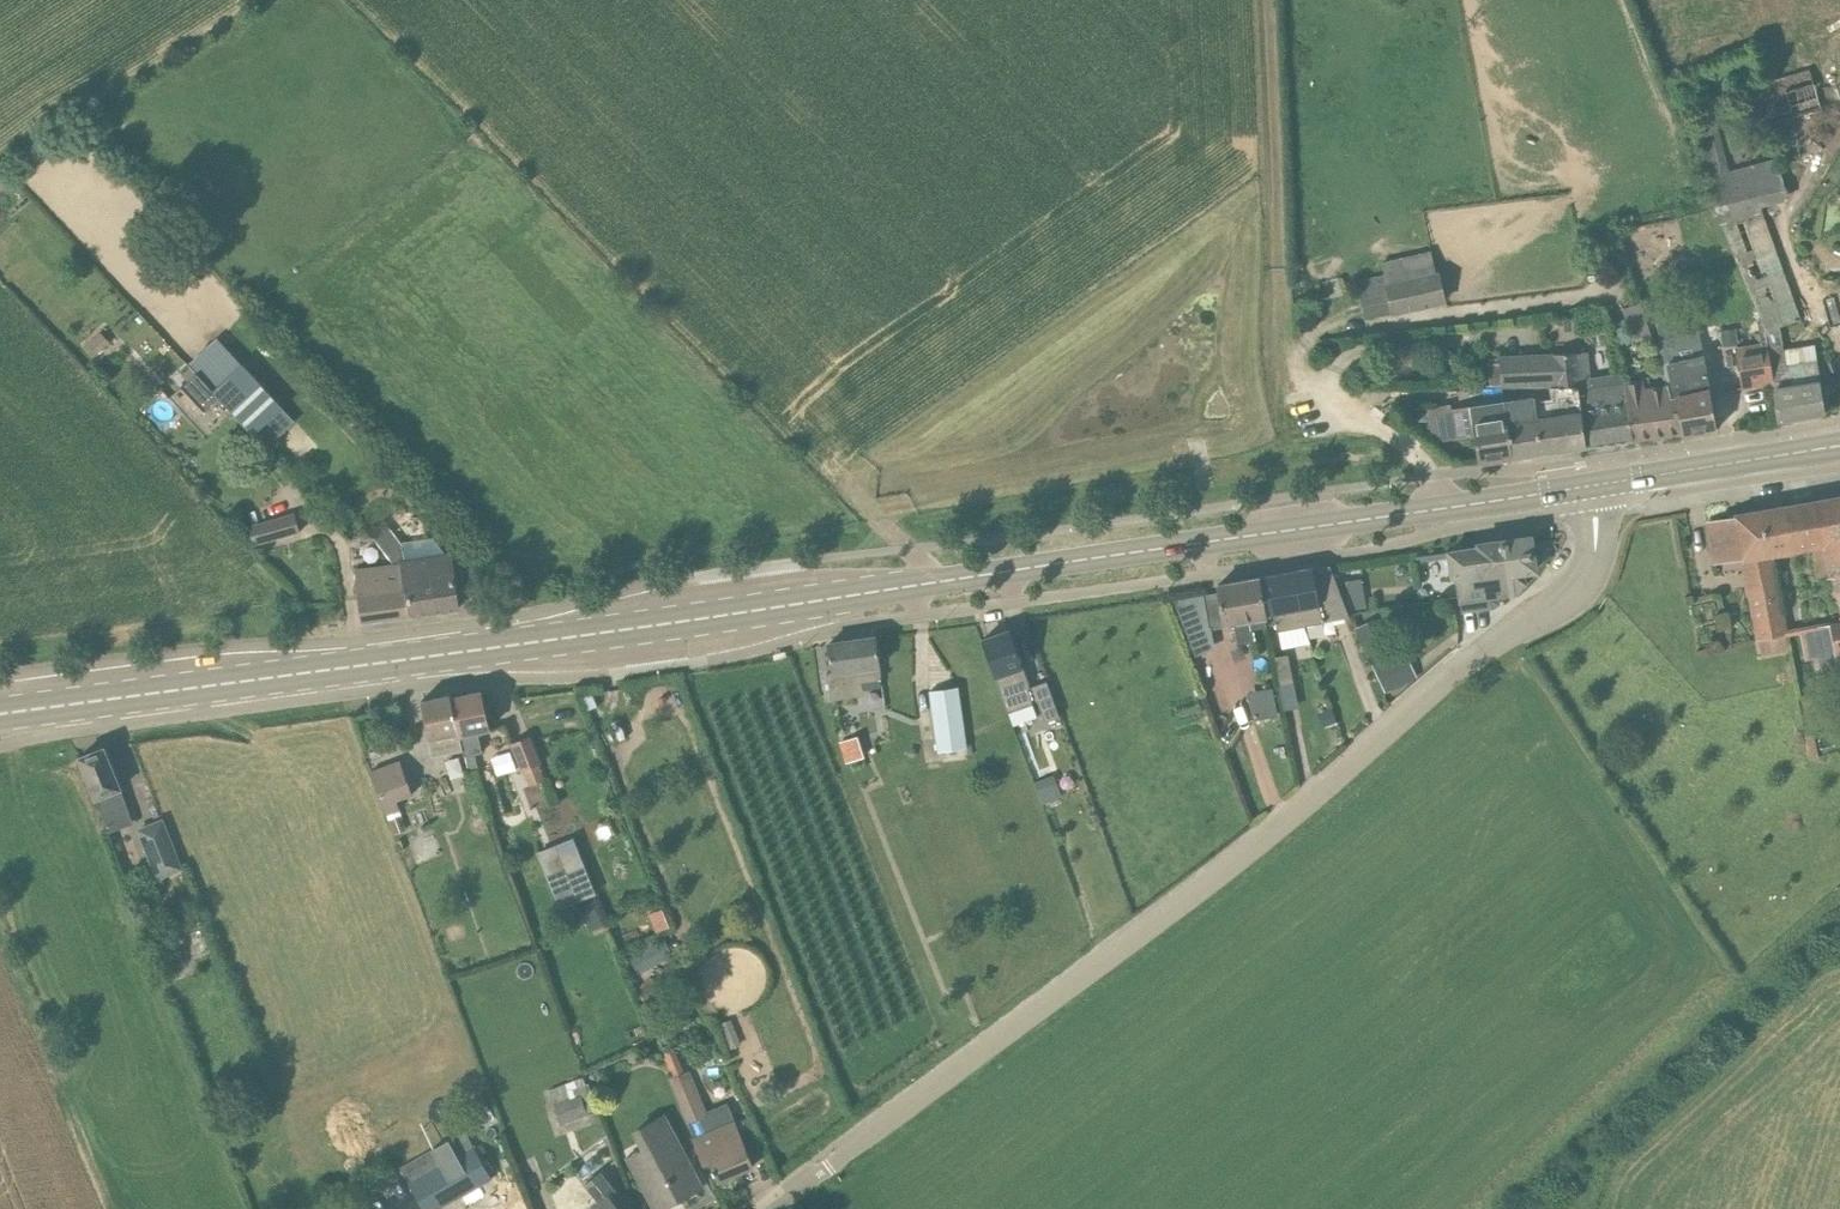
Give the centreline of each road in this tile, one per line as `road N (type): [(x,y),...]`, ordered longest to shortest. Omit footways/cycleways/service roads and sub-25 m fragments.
road 1 (secondary): [(0,713),(685,622),(1592,486)]
road 2 (unclassified): [(767,1208),(1270,834),(1508,631),(1575,590),(1596,550),(1592,486)]
road 3 (secondary): [(1592,486),(1839,446)]

